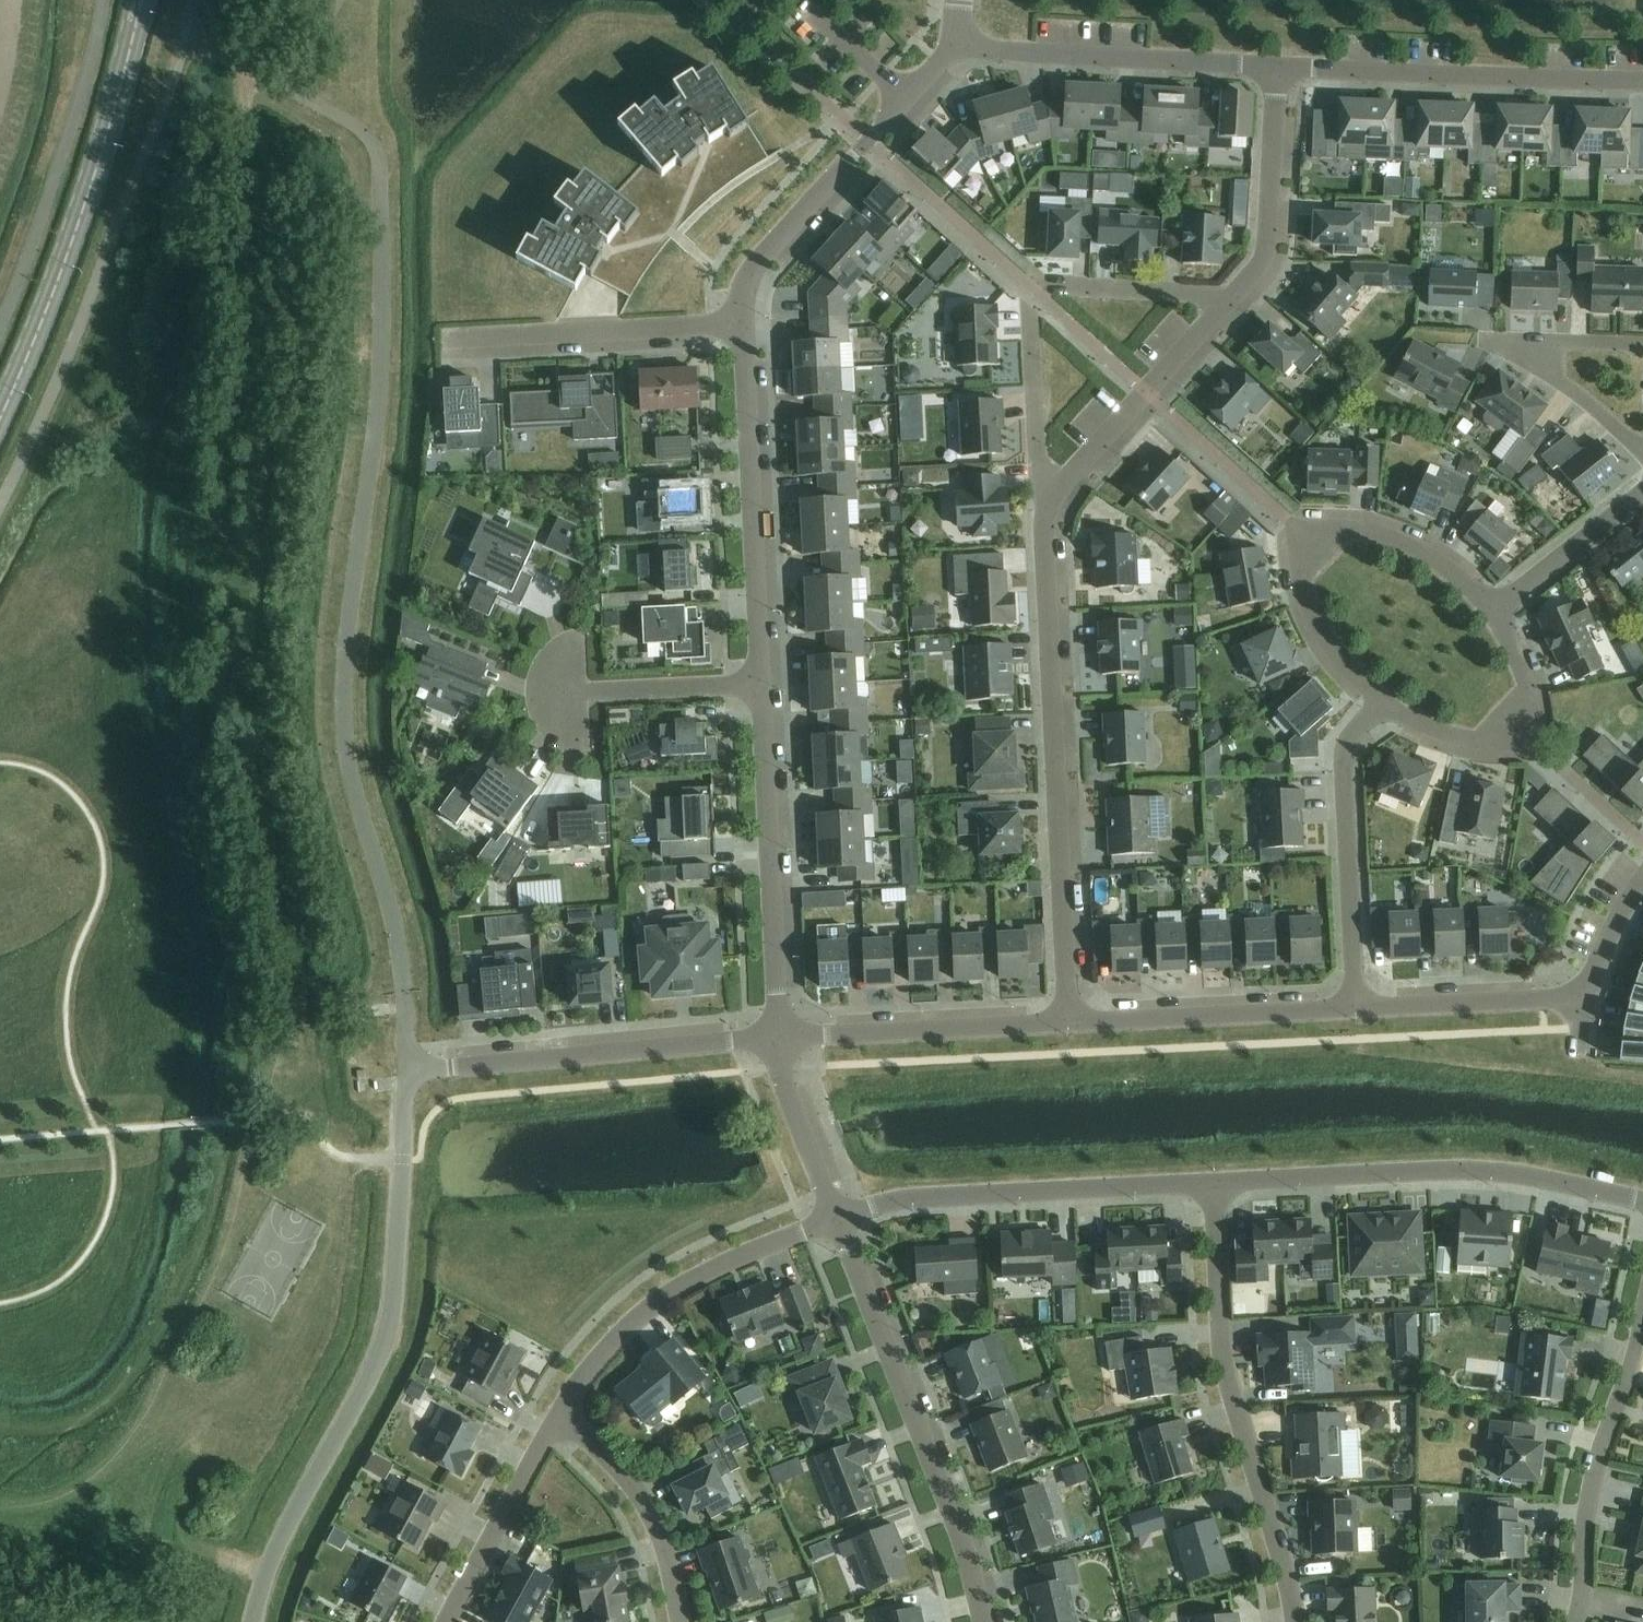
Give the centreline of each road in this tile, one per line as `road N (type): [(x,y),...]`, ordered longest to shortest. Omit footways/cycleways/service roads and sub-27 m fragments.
road 1 (tertiary): [(252,1621),(266,1566),(381,1354),(397,1289),(410,1066)]
road 2 (residential): [(1071,1024),(1047,531),(1057,497)]
road 3 (residential): [(1297,1621),(1285,1553),(1223,1347),(1212,1181)]
road 4 (residential): [(1212,1181),(1470,1170),(1642,1199)]
road 5 (secondary): [(0,406),(71,248),(116,117),(144,0)]
road 6 (residential): [(983,1621),(965,1552),(838,1216)]
road 7 (residential): [(1057,497),(1039,470),(1029,286),(1214,294),(1228,307)]
road 8 (residential): [(1491,612),(1449,569),(1397,541),(1352,529),(1311,539),(1301,571),(1314,617),(1384,702)]
road 9 (residential): [(838,1216),(906,1198),(1212,1181)]
road 10 (residential): [(410,1066),(781,1037)]
road 11 (residential): [(1277,67),(1642,80)]
road 12 (residential): [(743,324),(752,270),(958,42)]
road 13 (residential): [(764,684),(743,324)]
road 14 (residential): [(781,1037),(764,684)]
road 15 (residential): [(559,1418),(603,1354),(669,1294),(838,1216)]
road 16 (residential): [(1355,1008),(1345,750),(1353,730),(1384,702)]
road 17 (residential): [(958,42),(986,52),(1277,67)]
road 18 (residential): [(1578,1621),(1593,1489),(1642,1326)]
road 19 (residential): [(443,343),(743,324)]
road 20 (residential): [(781,1037),(1071,1024)]
road 21 (residential): [(1071,1024),(1355,1008)]
road 22 (residential): [(1384,702),(1468,740),(1517,727),(1528,686),(1491,612)]
road 23 (residential): [(1057,497),(1228,307)]
road 24 (residential): [(1228,307),(1265,257),(1277,67)]
road 25 (residential): [(682,1621),(665,1546),(637,1481),(559,1418)]
road 26 (residential): [(447,1621),(559,1418)]
road 27 (residential): [(1355,1008),(1582,996)]
road 28 (residential): [(568,692),(764,684)]
road 29 (residential): [(1491,612),(1642,492)]
road 30 (residential): [(838,1216),(782,1068),(781,1037)]
road 31 (residential): [(1642,450),(1555,375),(1546,341)]
road 32 (residential): [(1582,996),(1642,879)]

